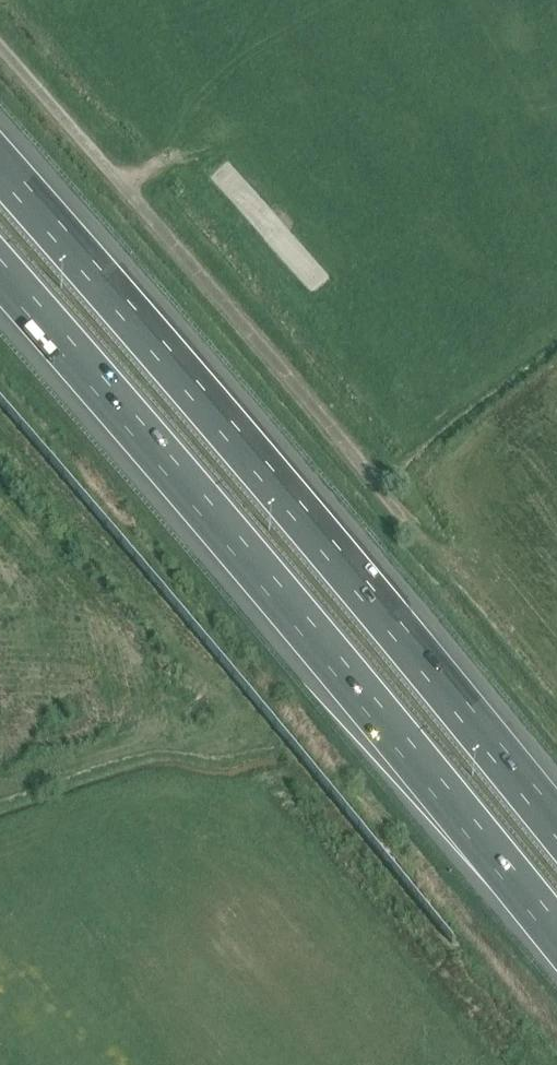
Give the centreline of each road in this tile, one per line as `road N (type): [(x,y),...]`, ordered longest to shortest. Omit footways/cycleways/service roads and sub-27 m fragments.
road 1 (motorway): [(556,828),(128,302),(0,158)]
road 2 (motorway): [(0,268),(353,673),(556,931)]
road 3 (unclassified): [(427,529),(0,36)]

